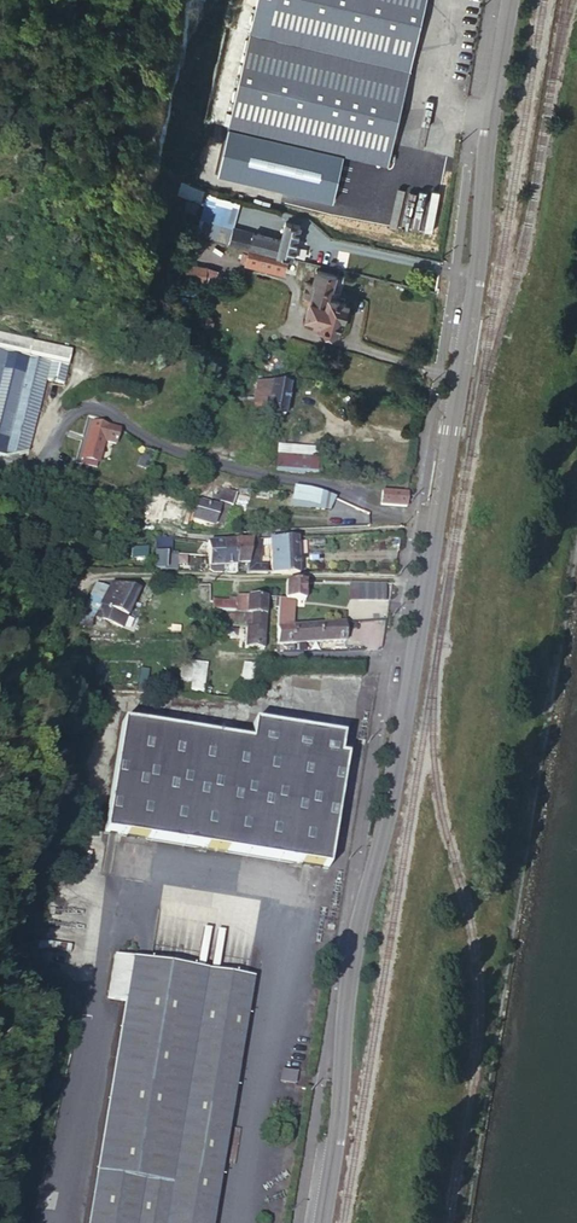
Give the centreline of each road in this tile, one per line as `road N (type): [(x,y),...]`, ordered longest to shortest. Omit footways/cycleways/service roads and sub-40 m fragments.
road 1 (secondary): [(427,581),(393,794),(351,967),(322,1222)]
road 2 (secondary): [(510,0),(437,520)]
road 3 (unclassified): [(437,520),(383,513),(319,485),(195,459),(86,405),(66,416),(39,475),(0,472)]
road 4 (residential): [(427,581),(88,578)]
road 5 (unclassified): [(435,531),(248,533)]

